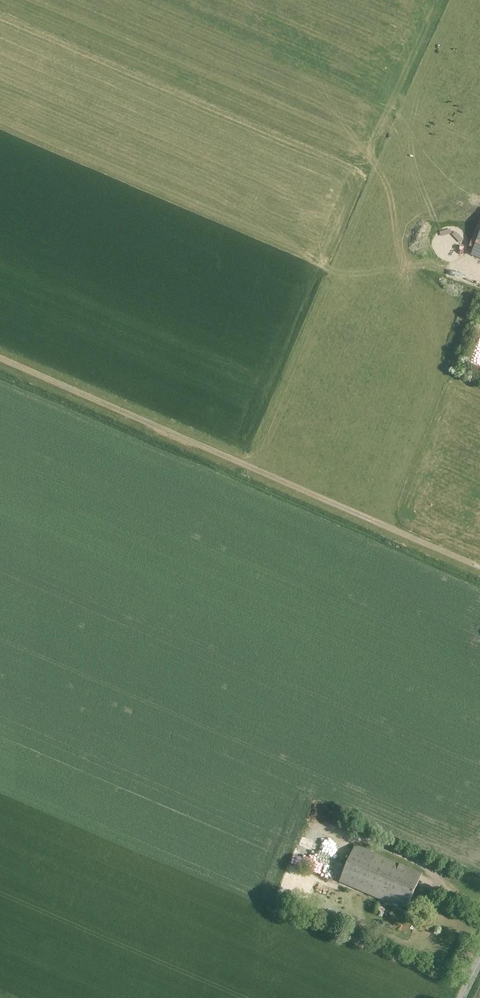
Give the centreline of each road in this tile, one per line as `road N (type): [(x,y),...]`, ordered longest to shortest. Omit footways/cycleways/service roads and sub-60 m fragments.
road 1 (track): [(0,358),(479,567)]

